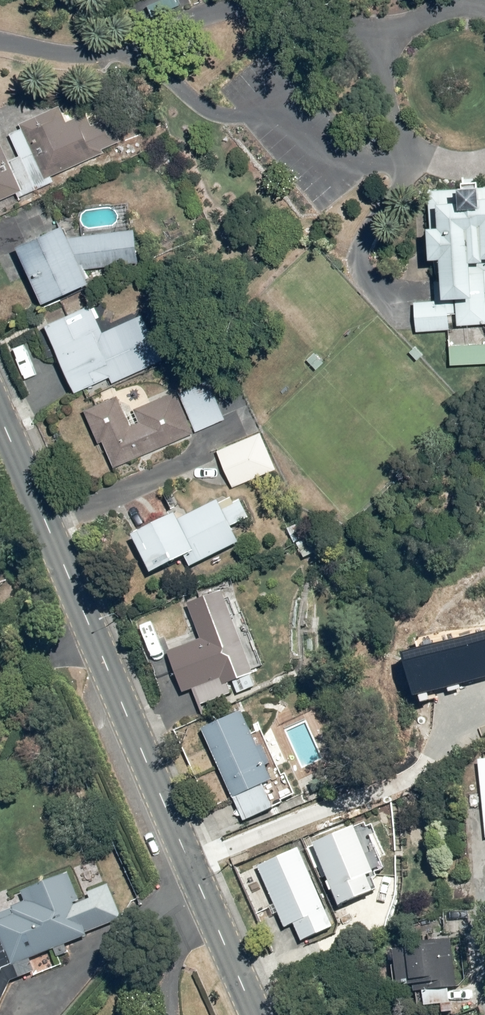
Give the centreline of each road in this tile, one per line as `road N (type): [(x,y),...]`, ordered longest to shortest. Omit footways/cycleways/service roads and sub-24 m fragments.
road 1 (tertiary): [(0,432),(255,1014)]

